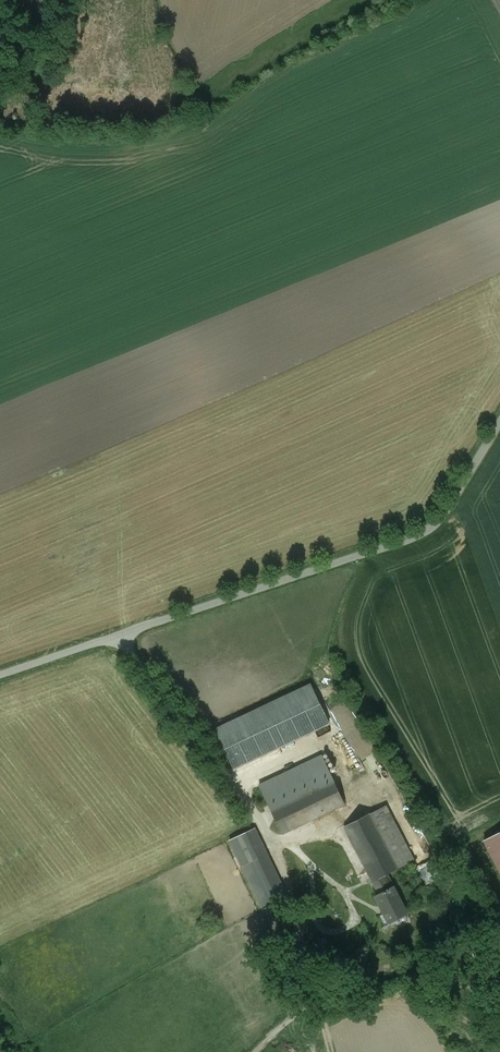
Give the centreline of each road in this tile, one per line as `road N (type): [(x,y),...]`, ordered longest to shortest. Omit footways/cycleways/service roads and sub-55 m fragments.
road 1 (unclassified): [(499,422),(440,519),(411,537),(0,675)]

